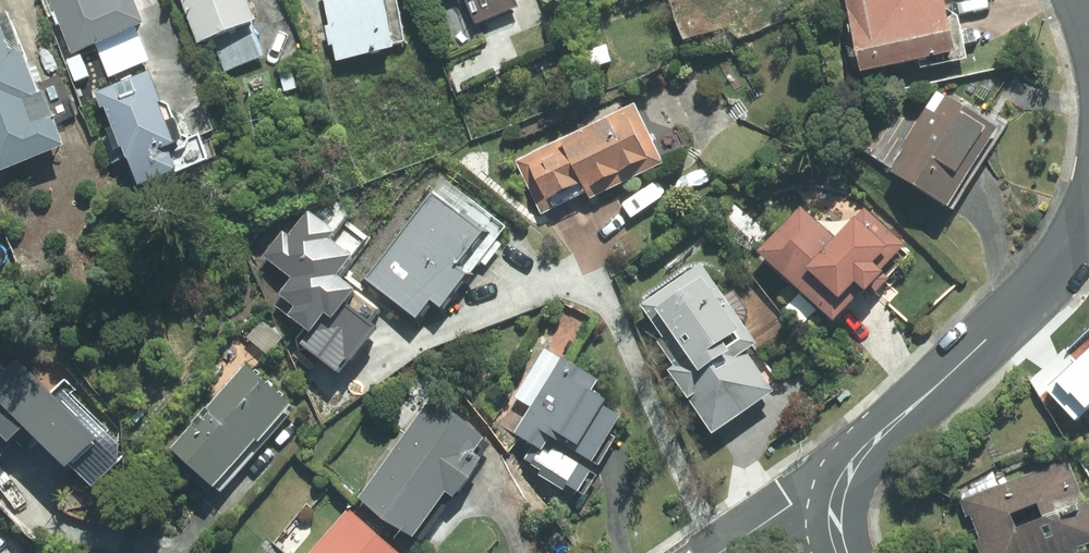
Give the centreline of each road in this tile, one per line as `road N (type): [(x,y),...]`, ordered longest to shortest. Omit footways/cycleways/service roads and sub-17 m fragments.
road 1 (residential): [(1088,208),(1038,293),(845,480)]
road 2 (residential): [(719,552),(845,480)]

